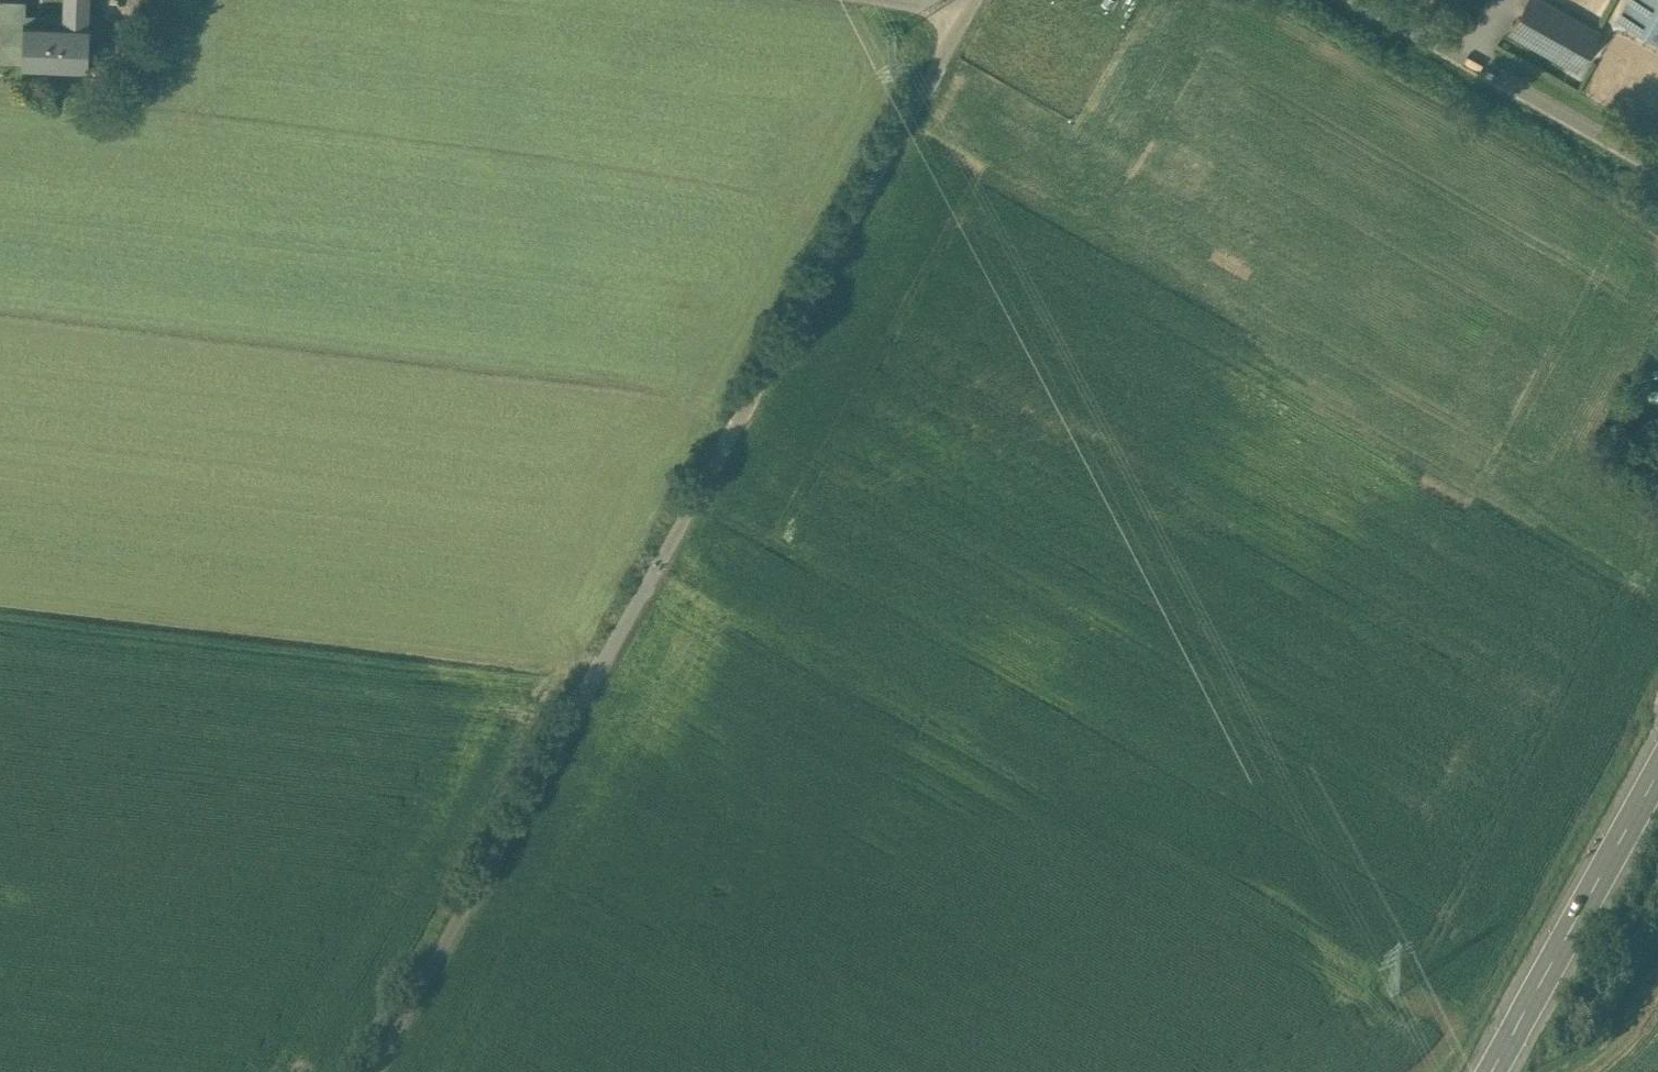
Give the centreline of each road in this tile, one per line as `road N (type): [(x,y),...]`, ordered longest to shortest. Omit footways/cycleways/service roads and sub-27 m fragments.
road 1 (unclassified): [(969,10),(374,1071)]
road 2 (unclassified): [(1657,166),(1360,0)]
road 3 (secondary): [(1657,774),(1492,1071)]

